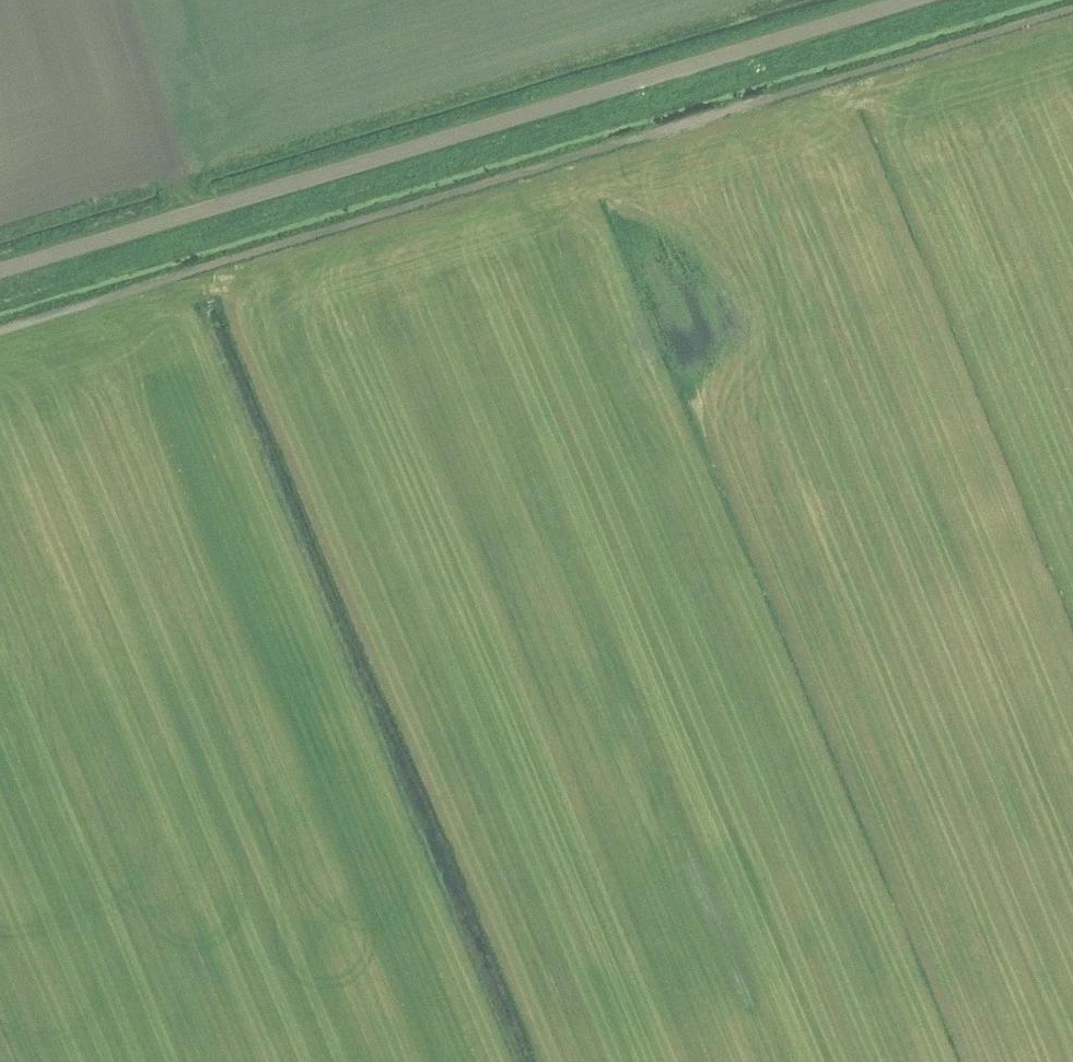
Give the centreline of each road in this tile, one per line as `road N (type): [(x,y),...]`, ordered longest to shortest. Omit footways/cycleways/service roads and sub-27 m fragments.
road 1 (unclassified): [(0,273),(917,0)]

